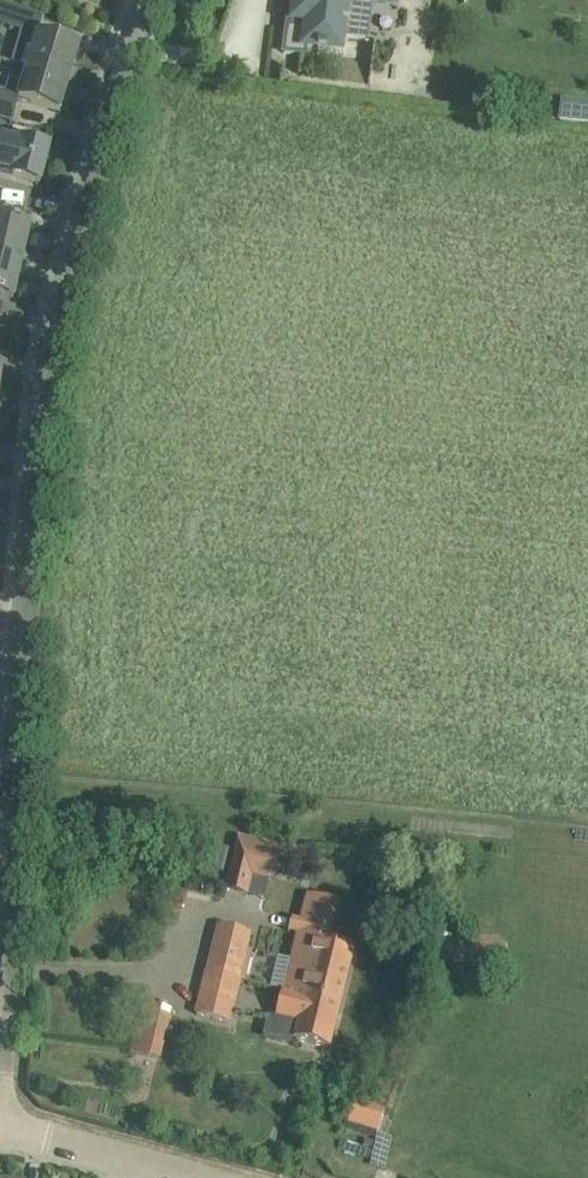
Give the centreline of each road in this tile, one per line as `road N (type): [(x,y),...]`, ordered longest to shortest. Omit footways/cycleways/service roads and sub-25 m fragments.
road 1 (residential): [(8,1134),(1,1100),(25,523),(47,314),(146,0)]
road 2 (residential): [(204,1177),(45,1134),(8,1134)]

